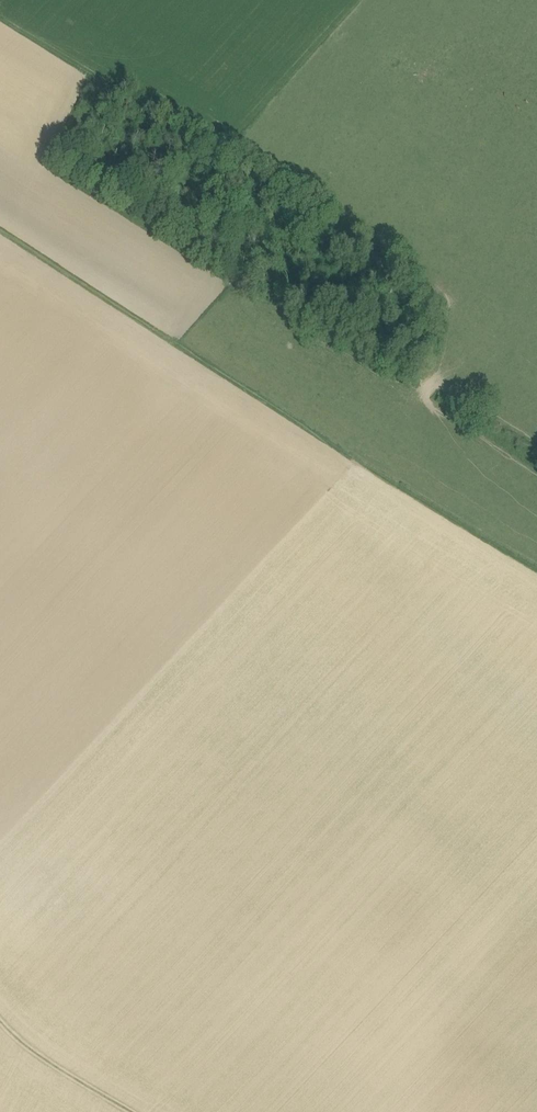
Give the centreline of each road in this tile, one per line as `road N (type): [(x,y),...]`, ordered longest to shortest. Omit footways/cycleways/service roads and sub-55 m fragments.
road 1 (track): [(0,230),(536,569)]
road 2 (track): [(134,1111),(39,1057),(0,1020)]

